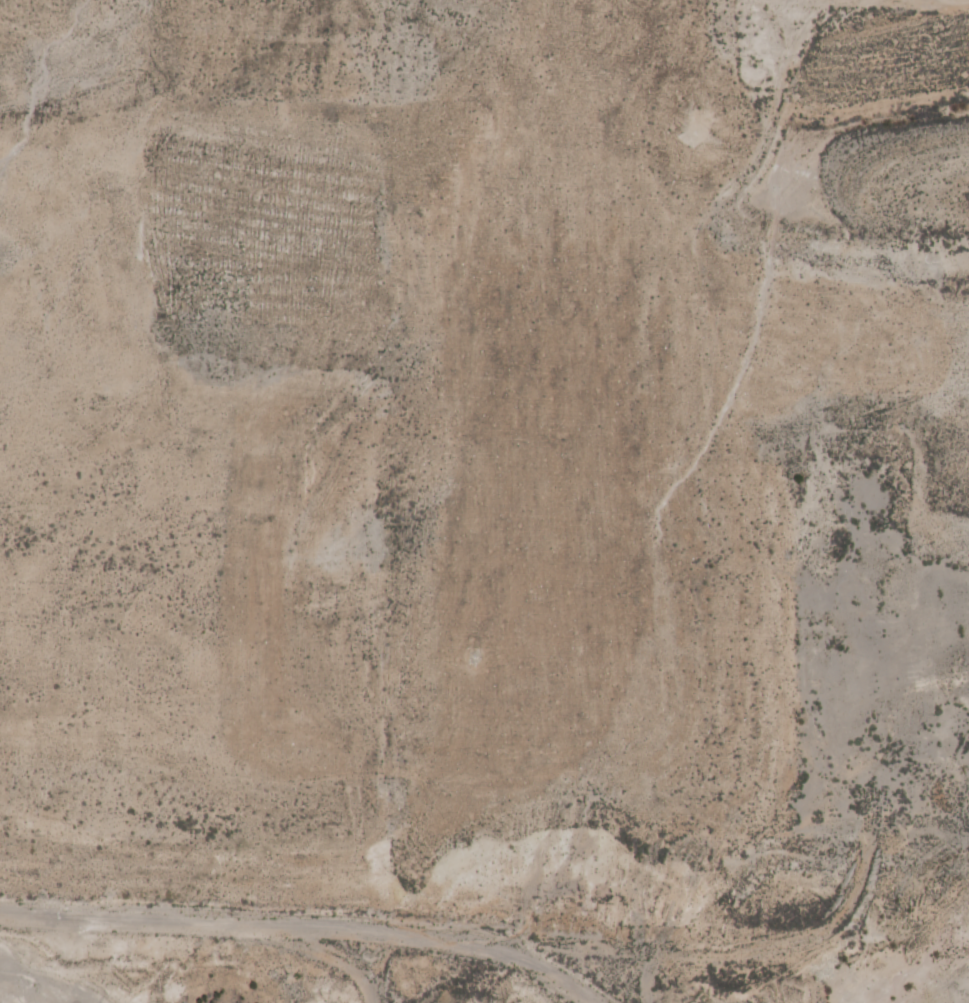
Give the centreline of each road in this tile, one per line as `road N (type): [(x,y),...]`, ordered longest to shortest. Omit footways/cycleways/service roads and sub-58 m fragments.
road 1 (residential): [(968,959),(598,961),(0,920)]

